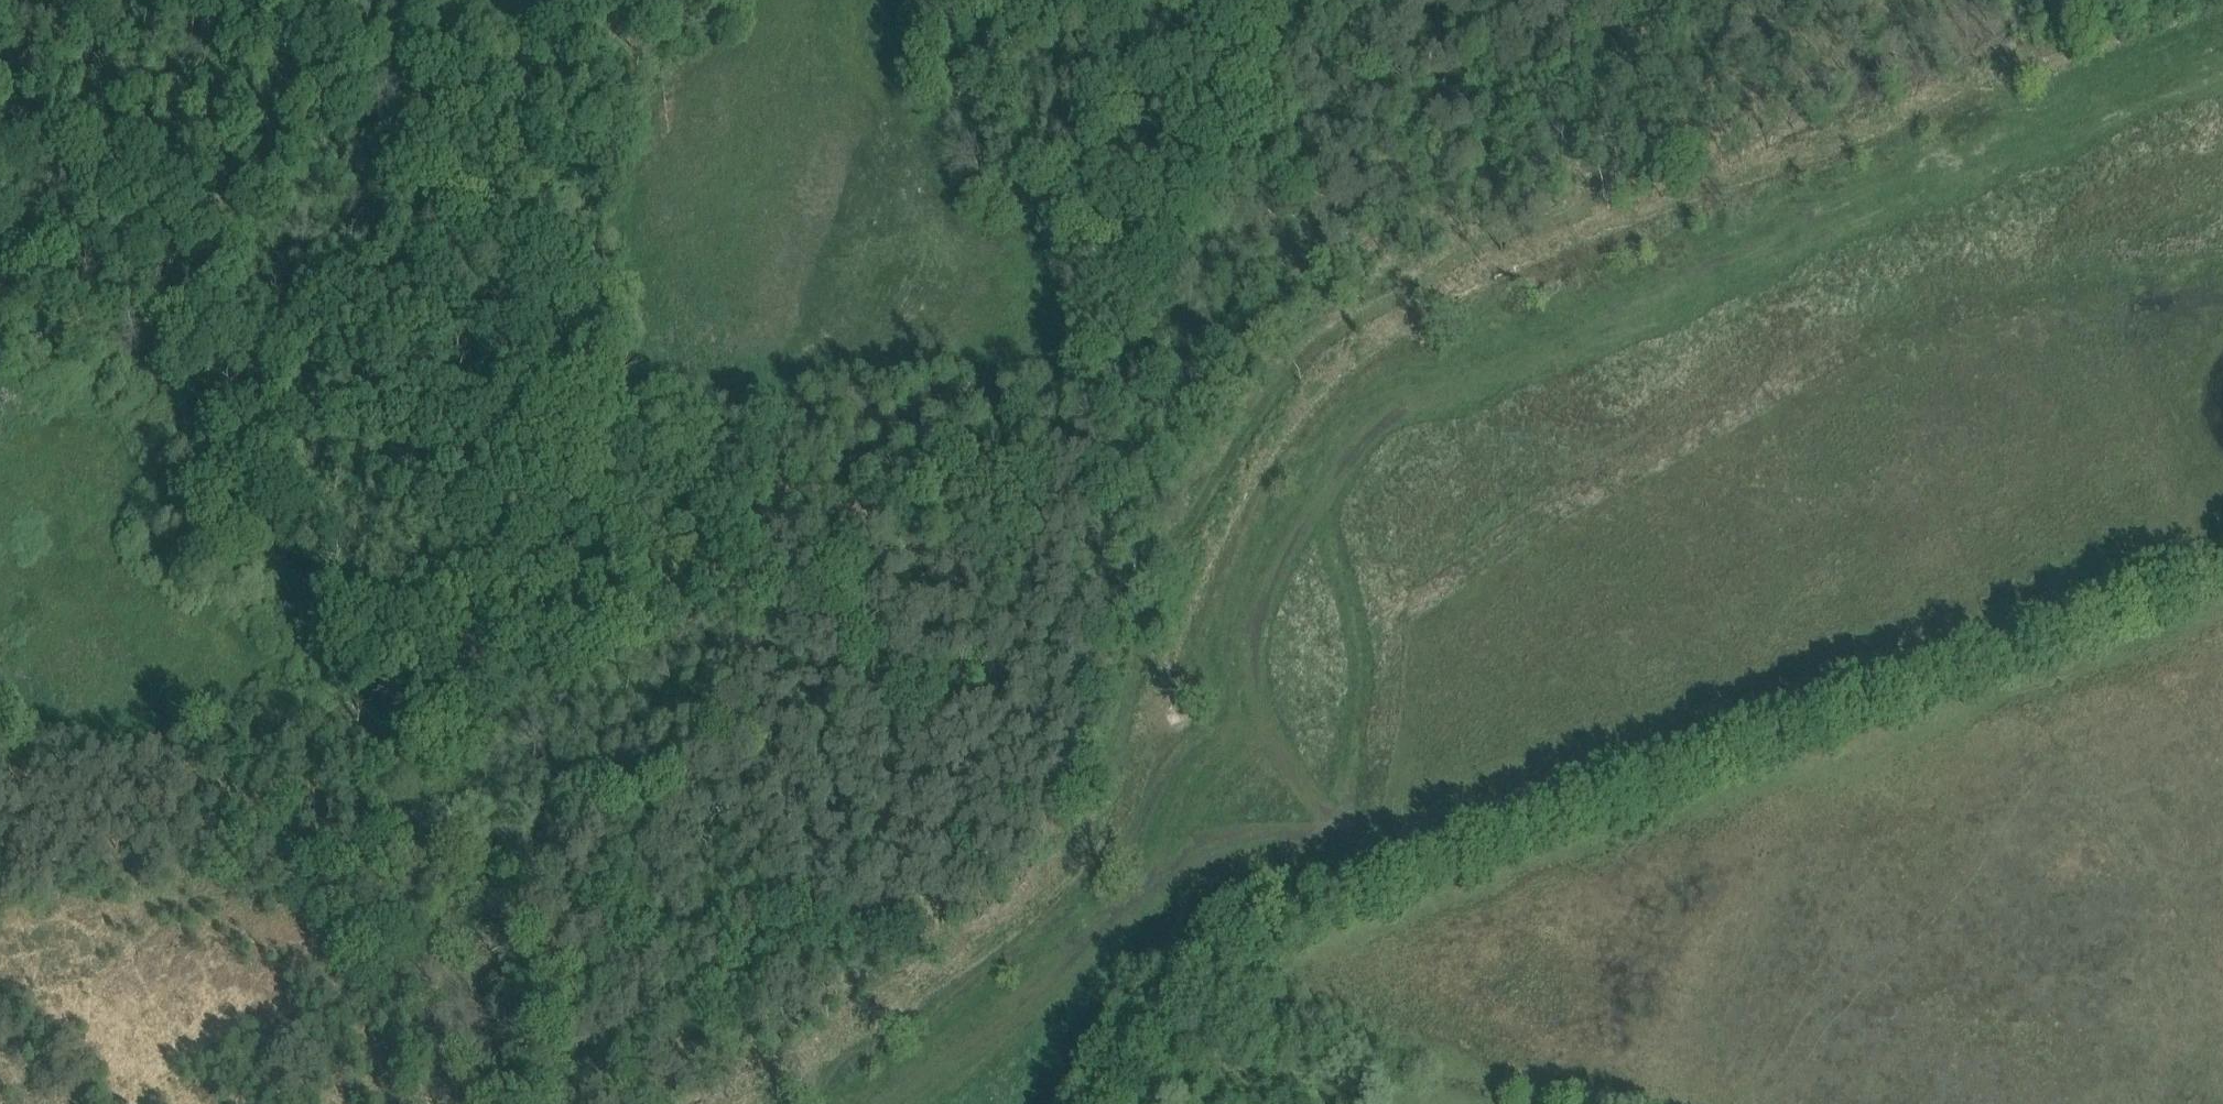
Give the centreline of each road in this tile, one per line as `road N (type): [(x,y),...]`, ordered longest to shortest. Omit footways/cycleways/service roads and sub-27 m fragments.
road 1 (unclassified): [(1102,1103),(1191,960),(1267,910),(2222,558)]

